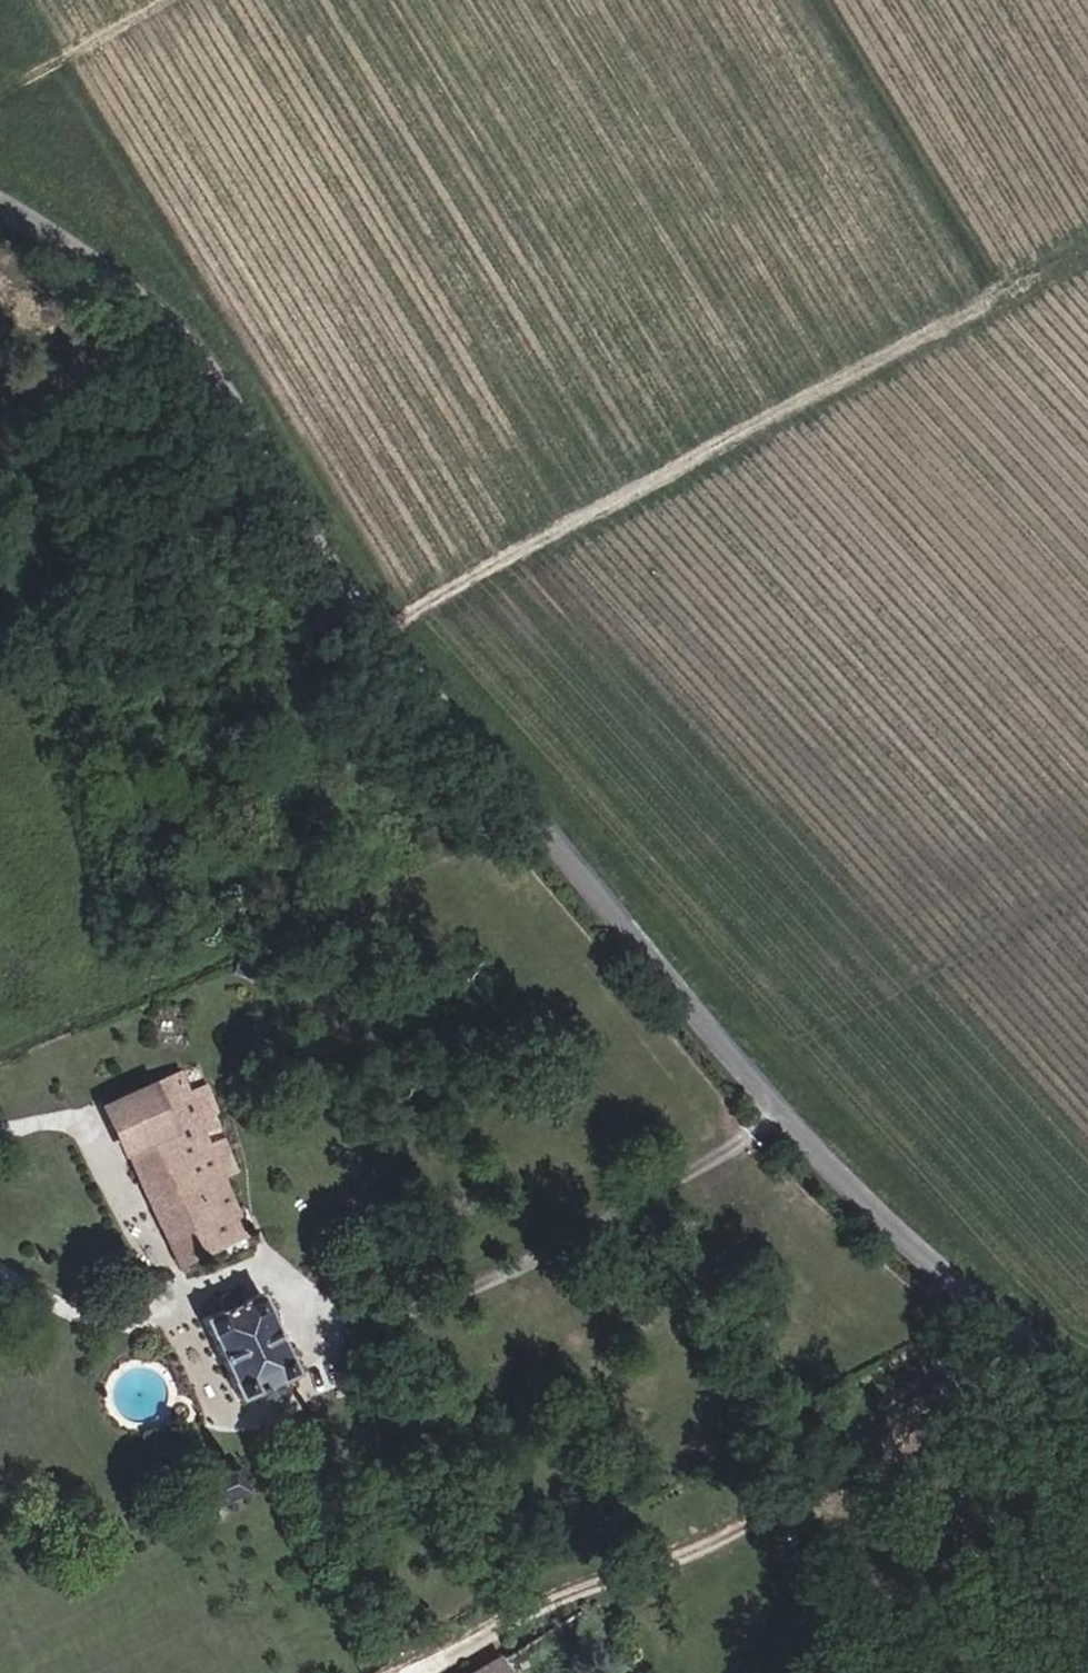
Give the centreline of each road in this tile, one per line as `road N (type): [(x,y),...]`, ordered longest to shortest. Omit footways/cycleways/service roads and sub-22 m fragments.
road 1 (unclassified): [(1087,1400),(780,1104),(349,629),(248,470),(201,355),(143,282),(0,193)]

